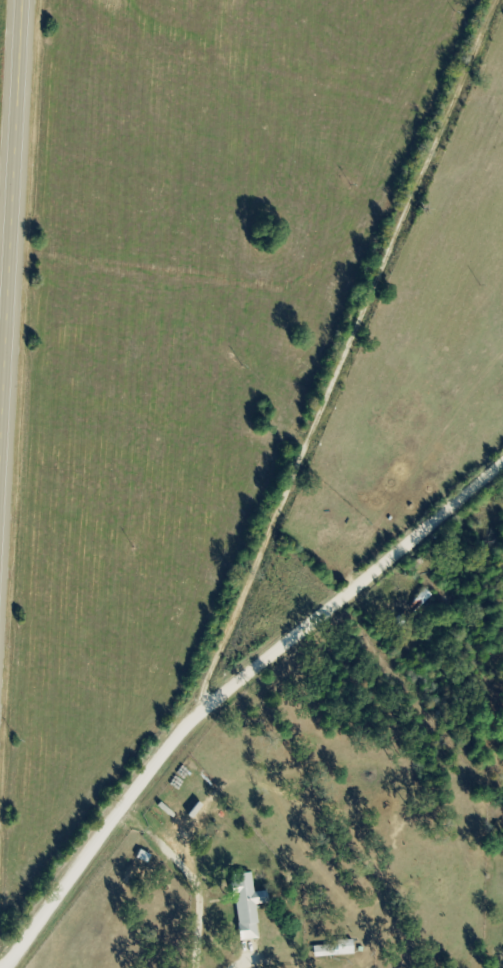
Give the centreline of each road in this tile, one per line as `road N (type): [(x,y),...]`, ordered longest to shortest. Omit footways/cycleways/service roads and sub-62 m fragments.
road 1 (residential): [(192,718),(497,0)]
road 2 (residential): [(502,464),(192,718),(4,967)]
road 3 (primary): [(0,508),(24,0)]

